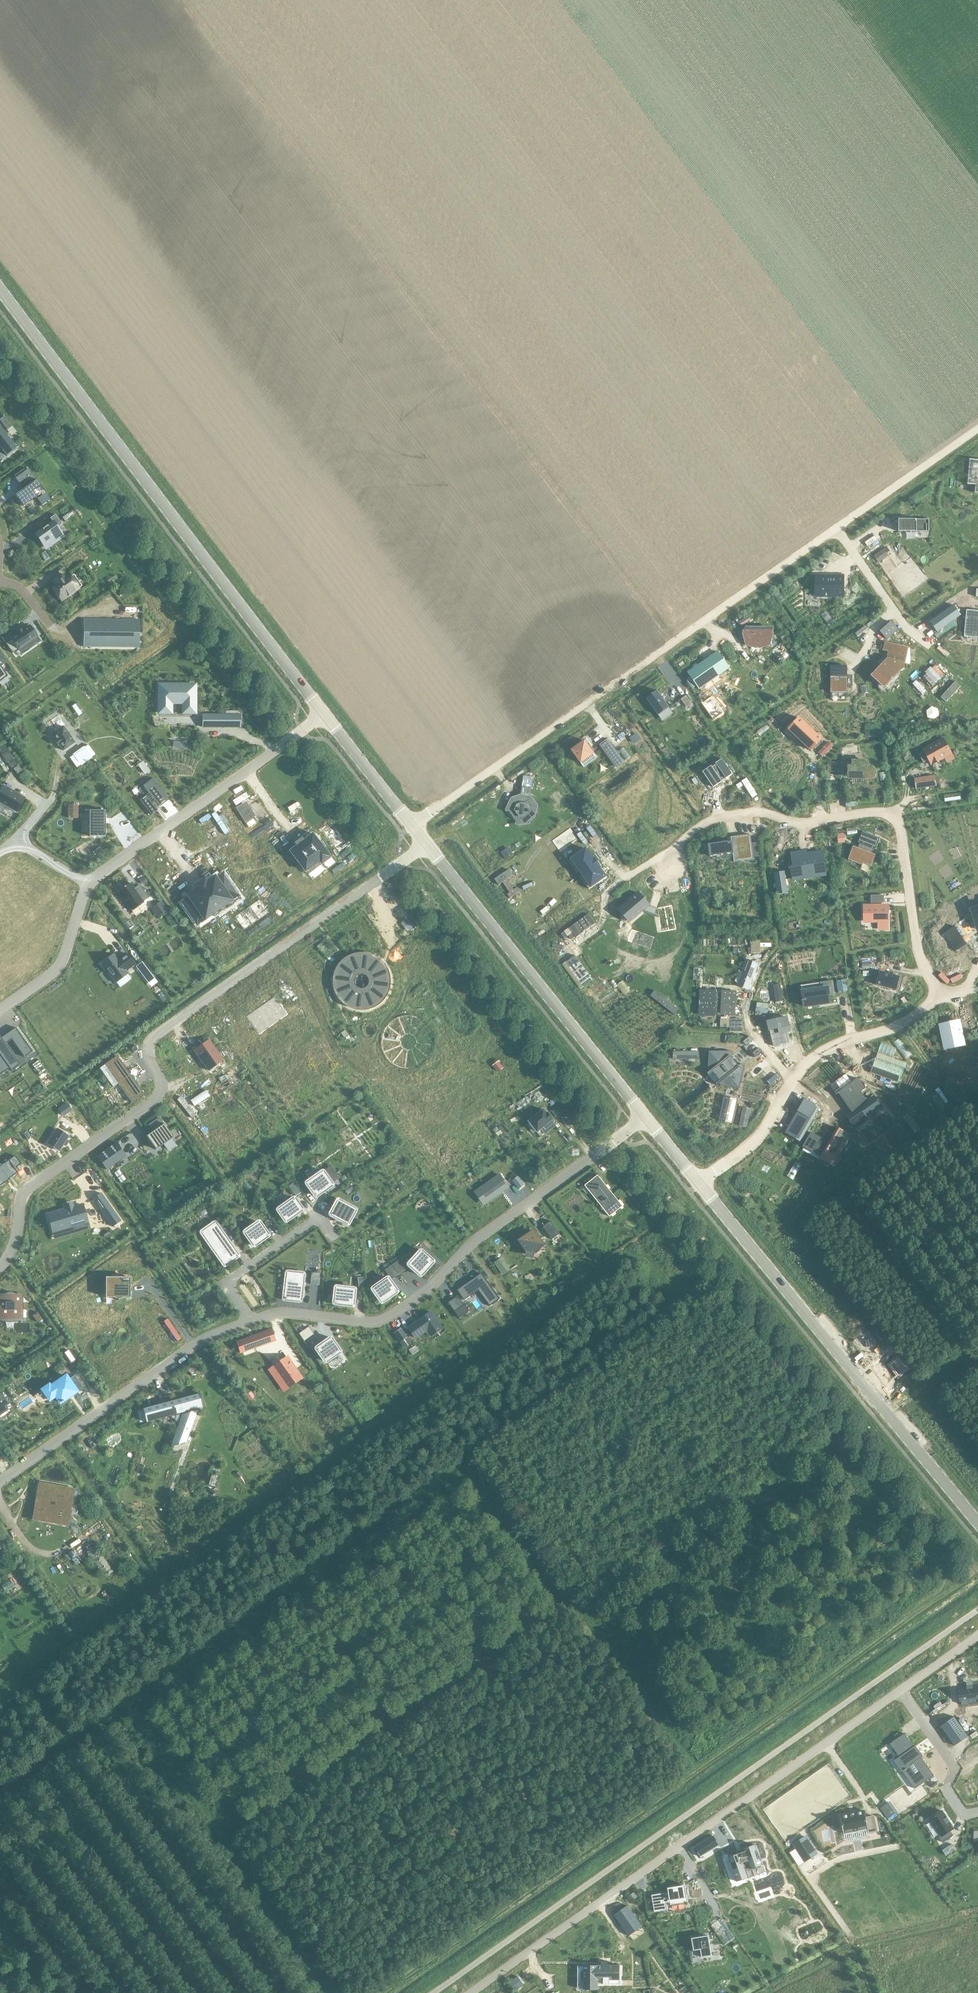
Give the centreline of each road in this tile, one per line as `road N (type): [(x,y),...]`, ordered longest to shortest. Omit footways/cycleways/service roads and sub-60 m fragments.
road 1 (unclassified): [(432,1992),(977,1610)]
road 2 (residential): [(0,1266),(26,1193),(153,1098),(153,1039),(428,844)]
road 3 (tertiary): [(322,714),(0,293)]
road 4 (residential): [(901,1692),(470,1992)]
road 5 (residential): [(412,825),(836,528)]
road 6 (residential): [(644,1117),(481,1235),(399,1312),(378,1321),(276,1313),(251,1321)]
road 7 (tertiary): [(977,1527),(700,1184)]
road 8 (residential): [(664,853),(712,821),(780,813),(805,824),(892,818),(915,948),(942,999)]
road 9 (tertiary): [(644,1117),(428,844)]
road 10 (residential): [(942,999),(890,1031),(823,1053),(804,1067),(757,1141),(700,1184)]
road 11 (residential): [(251,1321),(194,1345),(0,1481)]
road 12 (residential): [(322,714),(88,884)]
road 13 (residential): [(836,528),(977,428)]
road 14 (residential): [(88,884),(58,966),(0,1009)]
road 15 (residential): [(319,1218),(233,1277),(229,1289),(251,1321)]
road 16 (residential): [(901,1692),(948,1753),(957,1798),(977,1808)]
road 17 (tertiary): [(412,825),(322,714)]
road 18 (residential): [(836,528),(919,641)]

